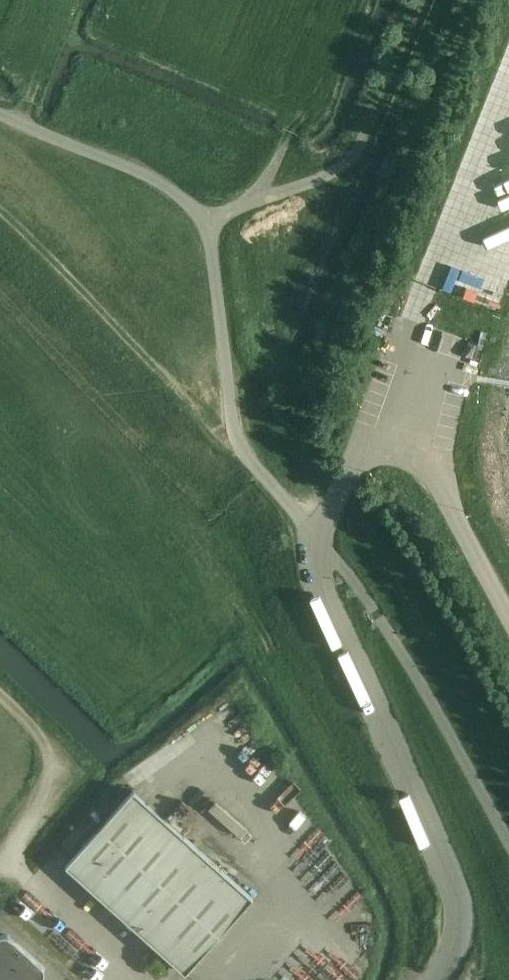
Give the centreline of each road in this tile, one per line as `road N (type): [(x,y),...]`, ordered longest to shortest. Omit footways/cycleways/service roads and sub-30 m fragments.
road 1 (unclassified): [(436,979),(458,947),(464,921),(454,886),(320,577),(320,539),(348,476)]
road 2 (track): [(203,221),(309,183),(356,152),(424,0)]
road 3 (track): [(236,437),(0,206)]
road 4 (track): [(203,221),(145,174),(0,114)]
road 5 (track): [(0,856),(76,770),(0,694)]
road 6 (track): [(236,437),(203,221)]
road 7 (unclassified): [(132,979),(28,886)]
road 8 (track): [(320,539),(236,437)]

